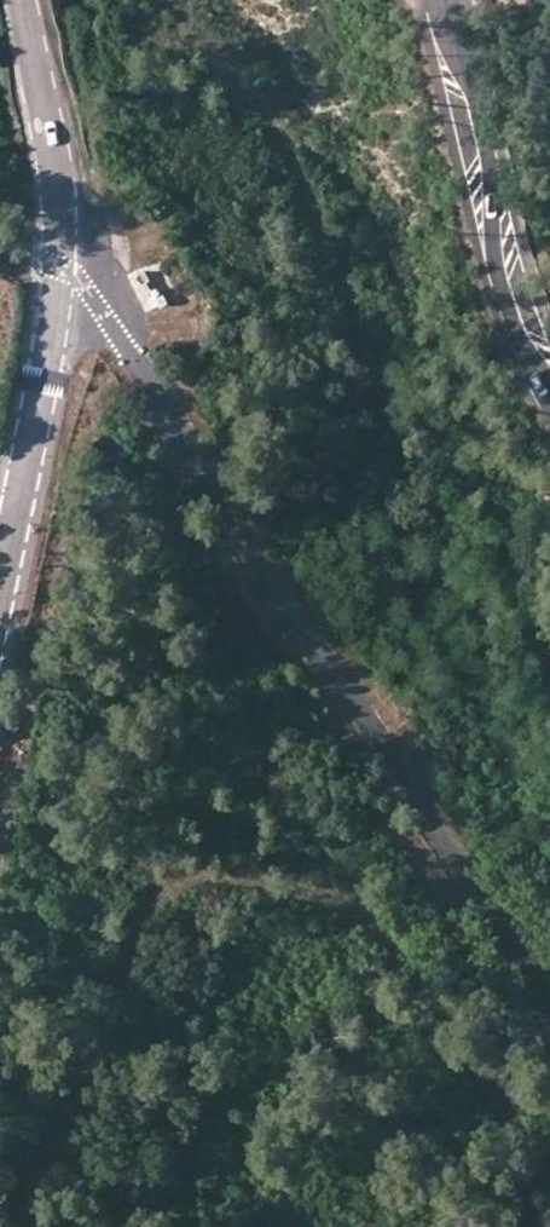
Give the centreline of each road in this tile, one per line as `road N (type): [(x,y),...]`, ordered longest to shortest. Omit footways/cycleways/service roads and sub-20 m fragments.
road 1 (unclassified): [(0,598),(61,263),(52,128)]
road 2 (residential): [(549,383),(519,312),(440,0)]
road 3 (residential): [(52,128),(27,0)]

